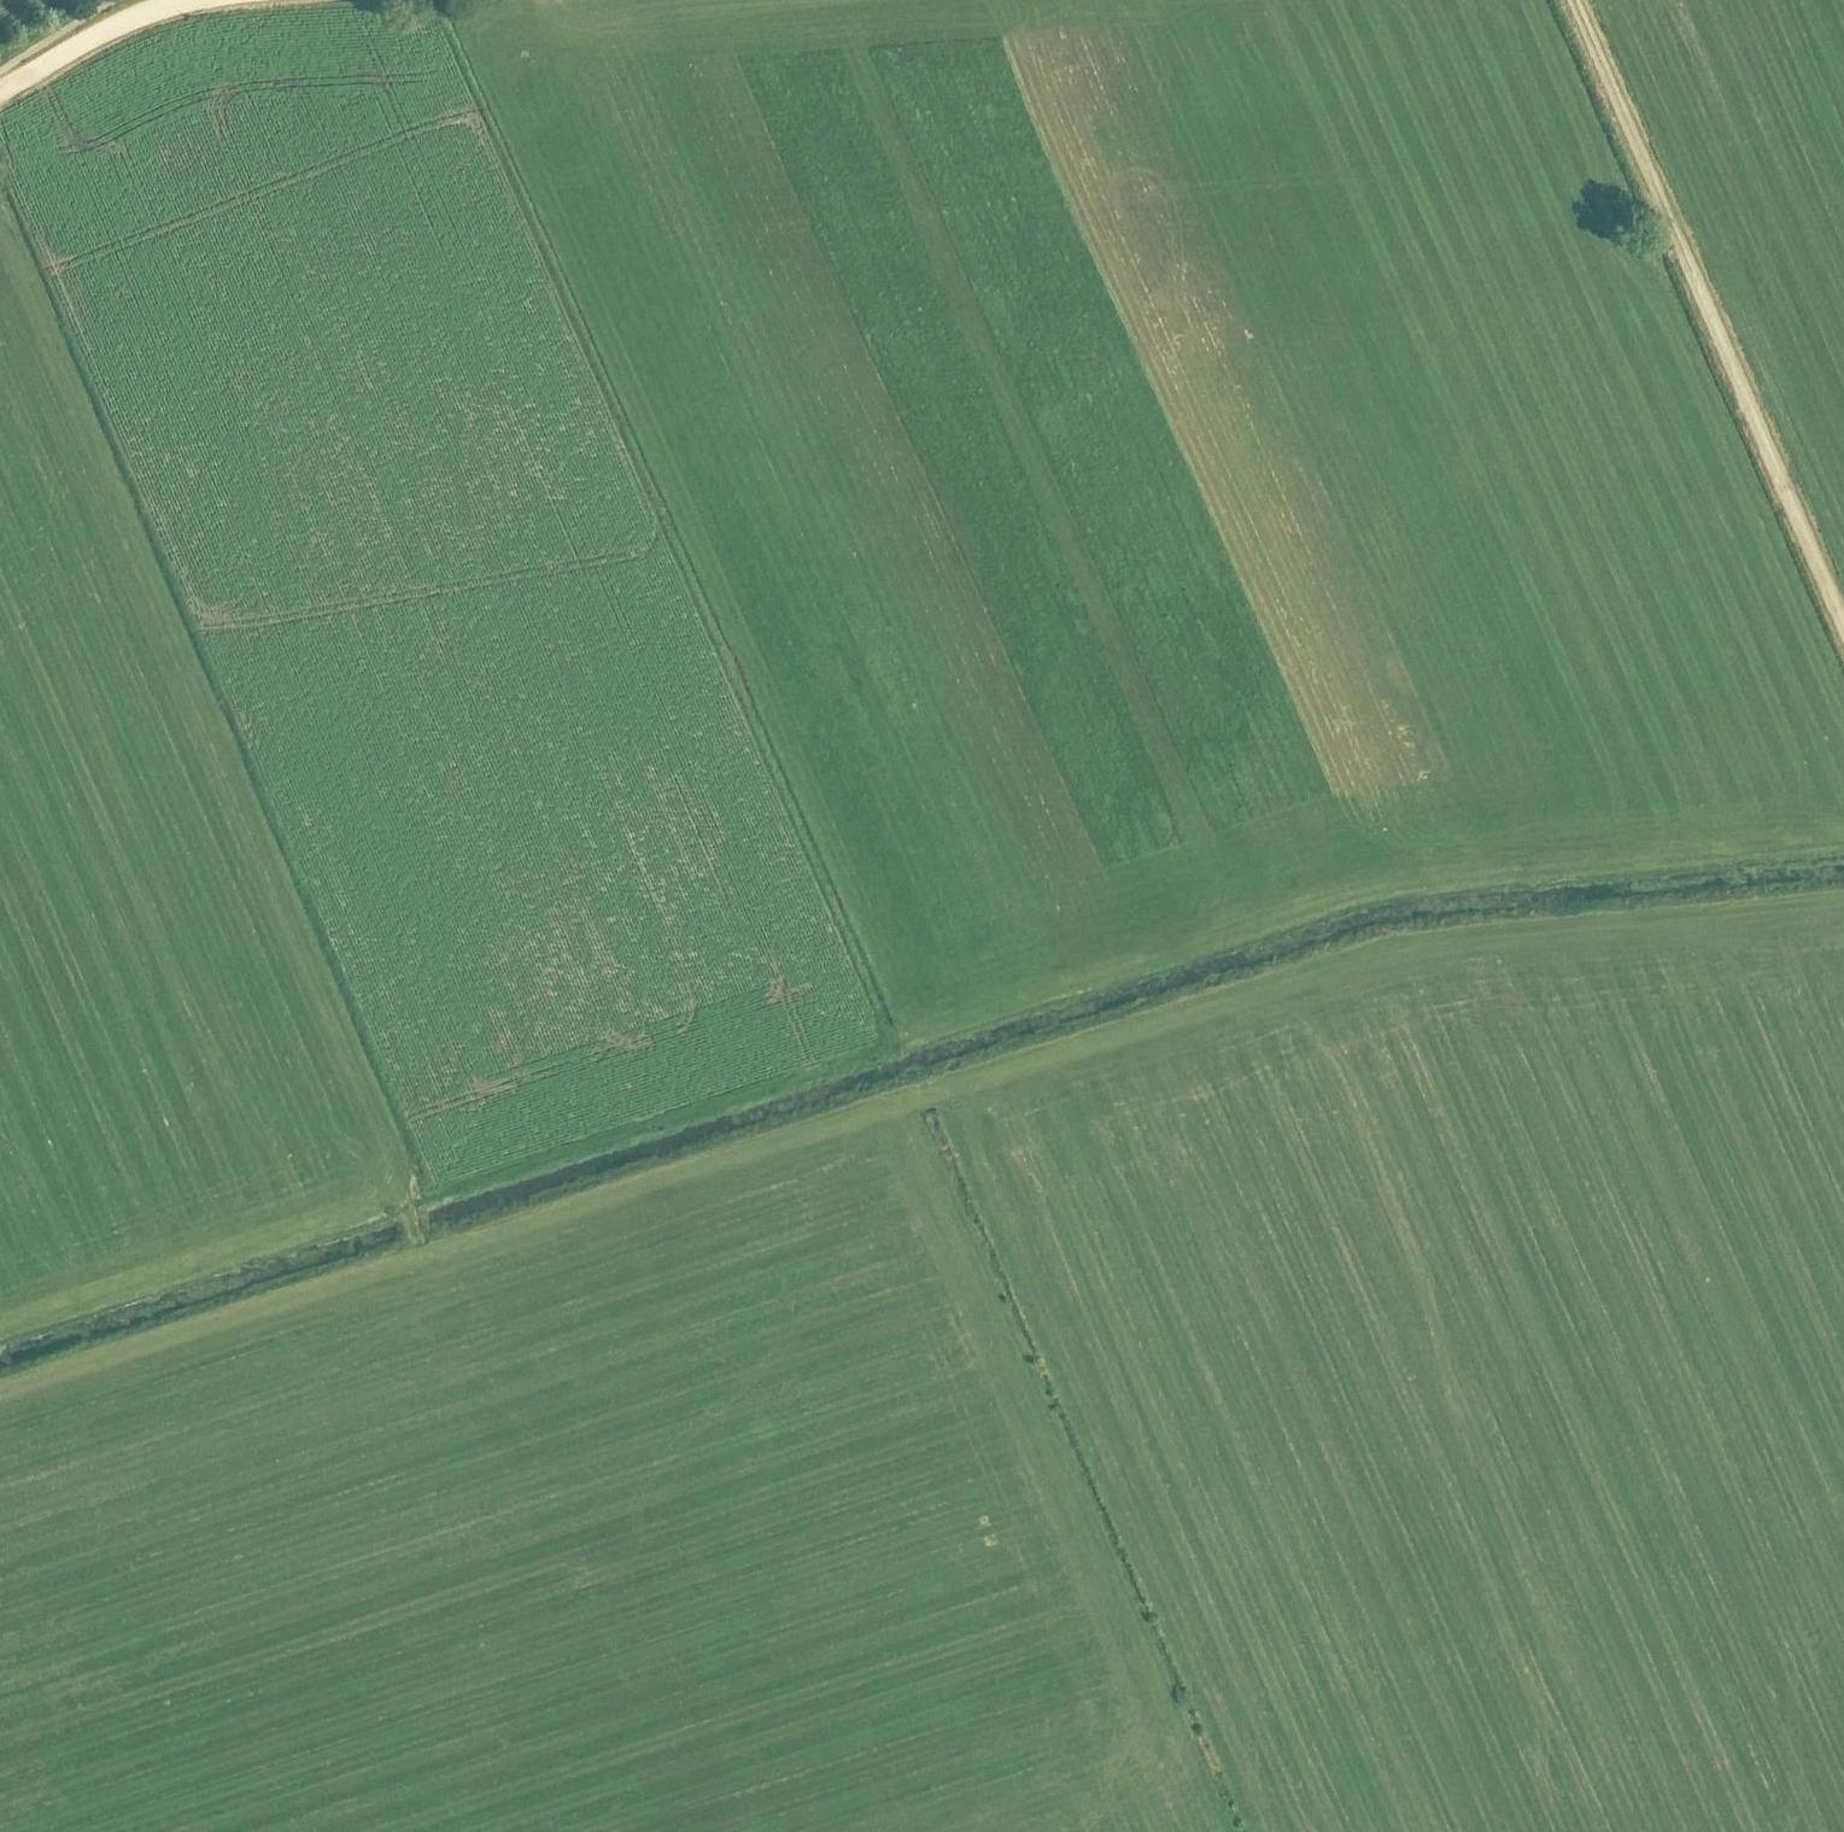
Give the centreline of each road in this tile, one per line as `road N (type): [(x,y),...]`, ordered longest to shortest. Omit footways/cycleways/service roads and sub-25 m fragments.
road 1 (track): [(1843,624),(1579,0)]
road 2 (track): [(0,91),(90,35),(169,0)]

